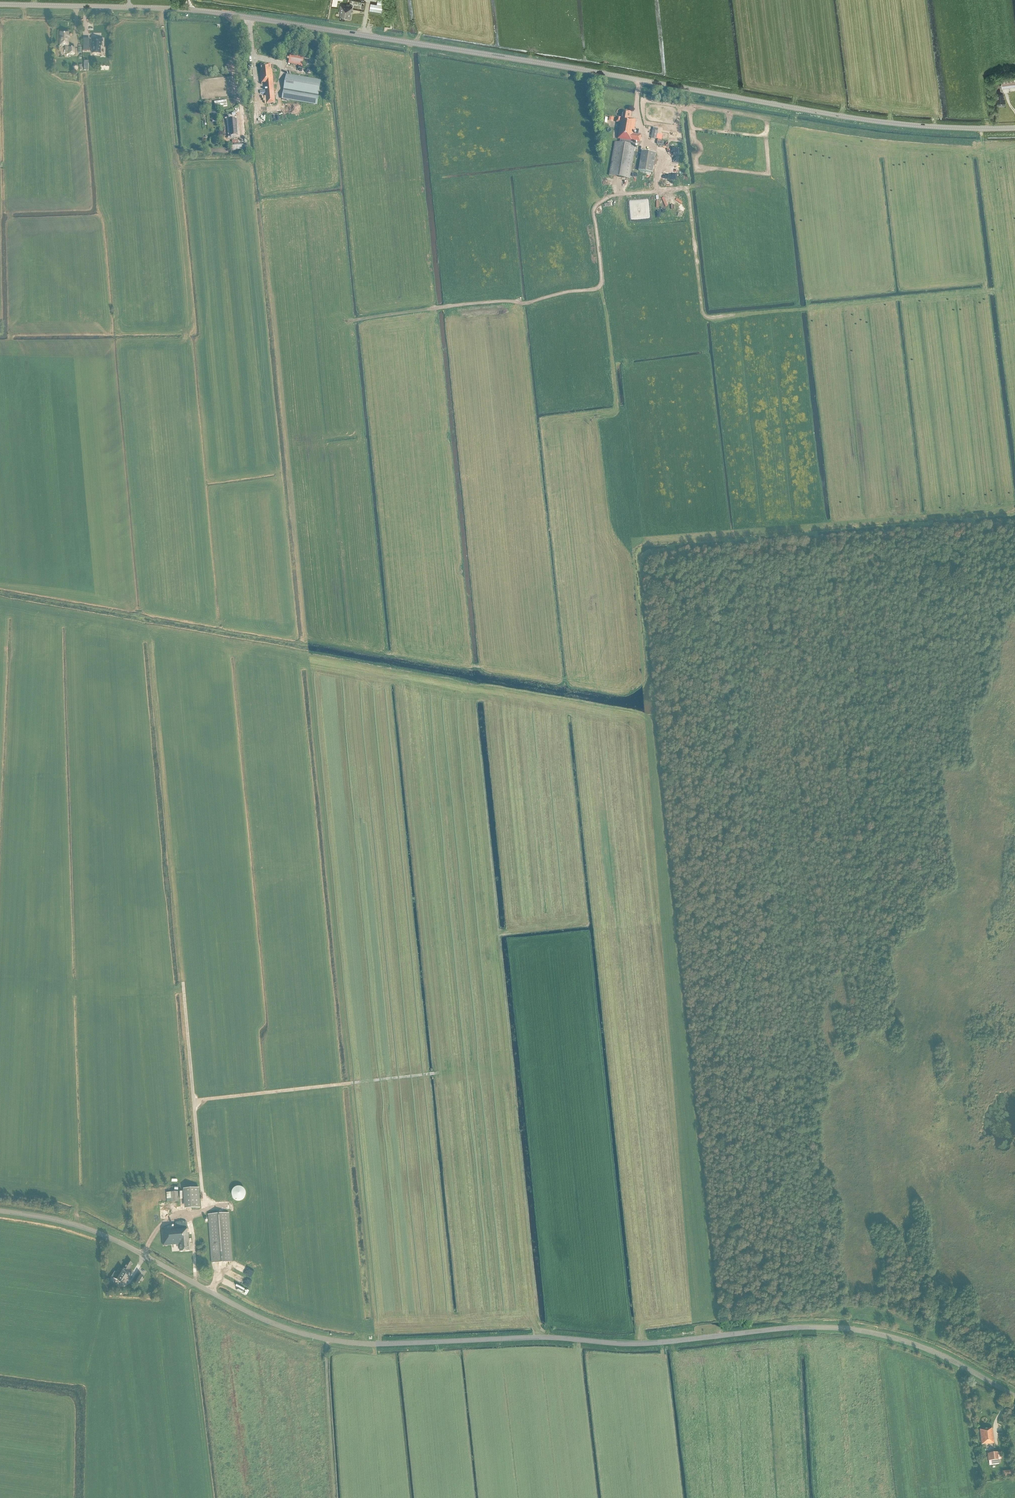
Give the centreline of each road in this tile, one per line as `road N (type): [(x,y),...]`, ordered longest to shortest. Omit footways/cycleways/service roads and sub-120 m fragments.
road 1 (tertiary): [(0,4),(217,13),(825,114),(1014,129)]
road 2 (tertiary): [(1014,1396),(930,1350),(859,1330),(646,1344),(327,1339)]
road 3 (tertiary): [(327,1339),(261,1318),(92,1230),(0,1211)]
road 4 (unclassified): [(335,1497),(327,1339)]

